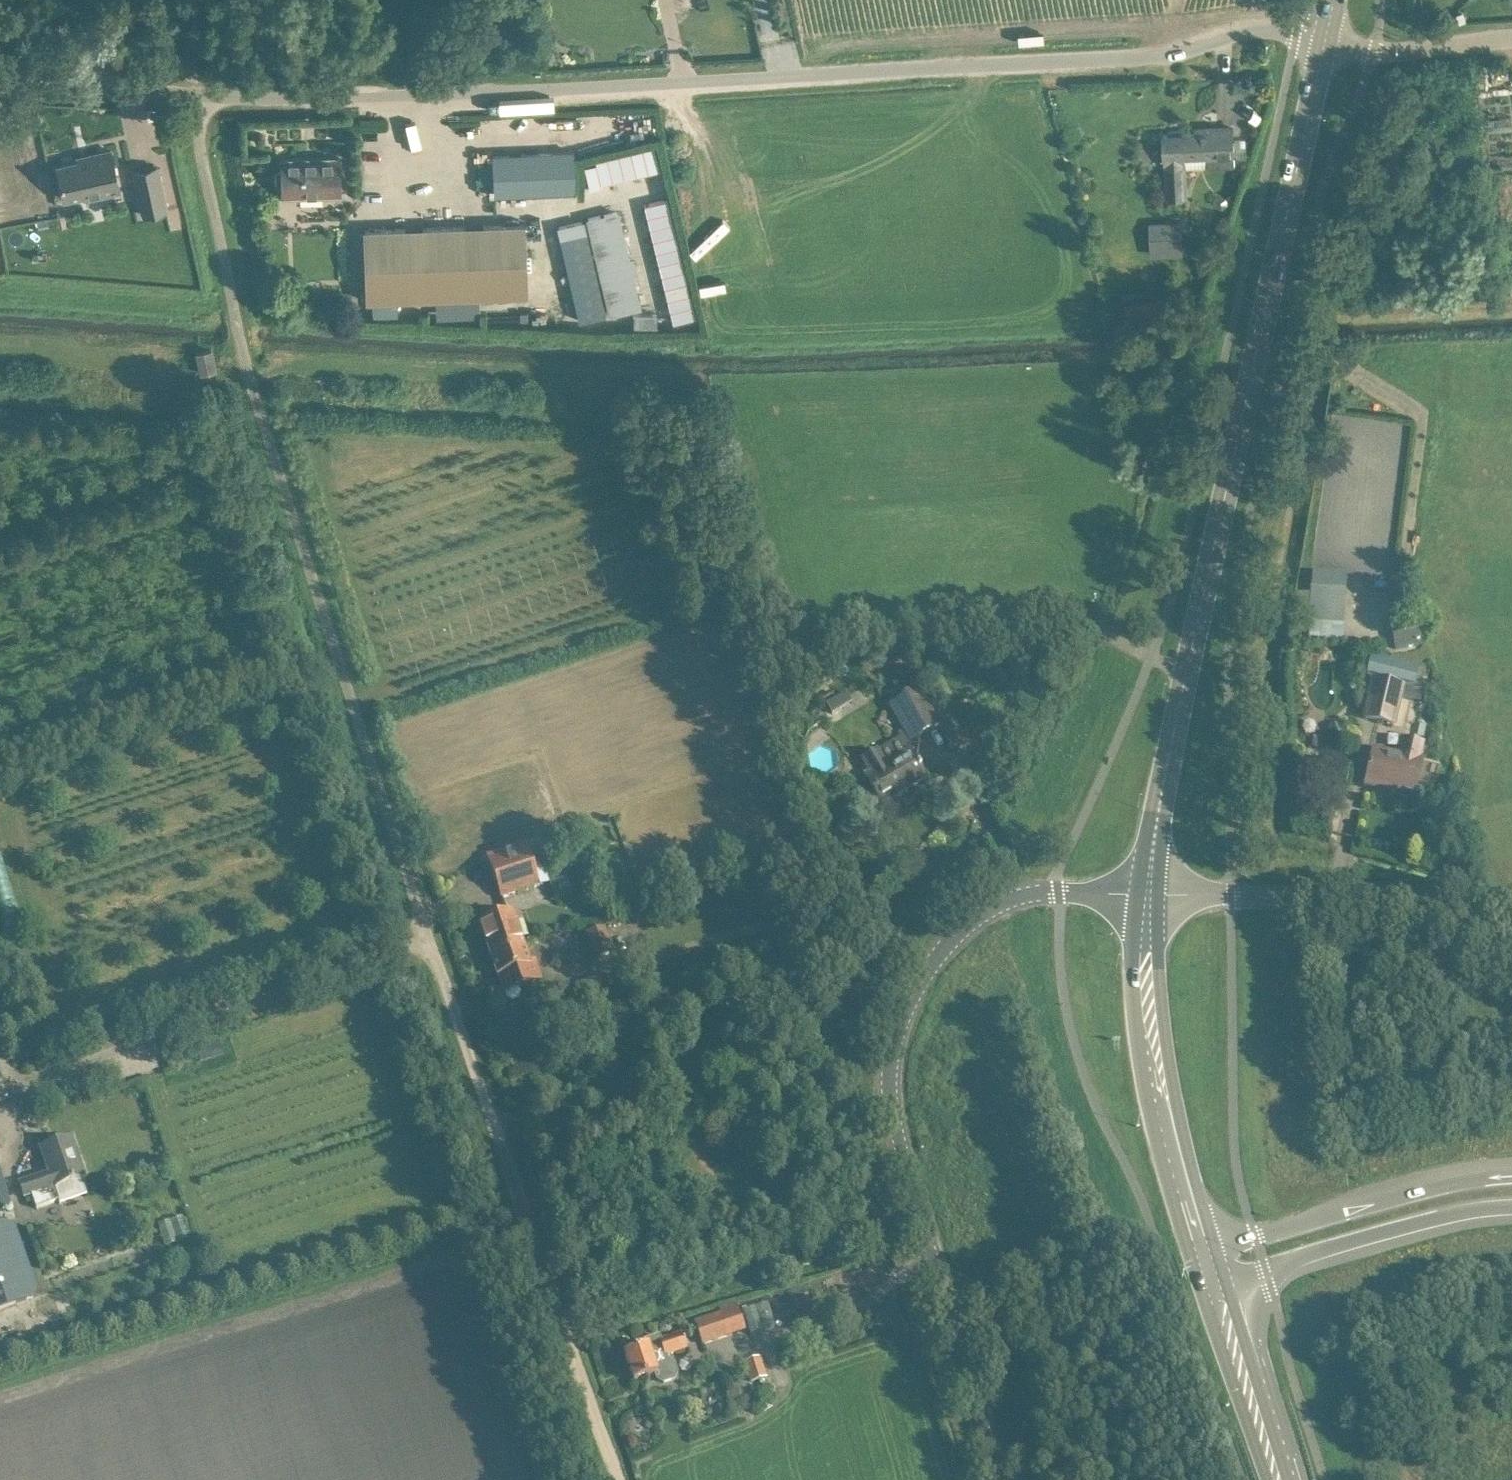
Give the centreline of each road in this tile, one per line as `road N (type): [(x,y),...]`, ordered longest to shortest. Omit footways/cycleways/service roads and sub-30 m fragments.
road 1 (track): [(617,1479),(430,941),(247,365),(197,135),(199,98)]
road 2 (unclassified): [(0,89),(339,99),(727,85),(1138,61),(1260,28),(1324,39)]
road 3 (tertiary): [(1324,39),(1162,780),(1146,895)]
road 4 (unclassified): [(994,1479),(887,1164),(882,1084),(900,1008),(925,960),(959,924),(1013,899),(1146,895)]
road 5 (track): [(15,1149),(10,1130),(36,1078),(430,941)]
road 6 (unclassified): [(1511,956),(1390,907),(1146,895)]
road 7 (tertiary): [(1146,895),(1157,1084),(1202,1253)]
road 8 (motorway): [(1511,1175),(1433,1186),(1202,1253)]
road 9 (motorway): [(1209,1282),(1464,1213),(1511,1209)]
road 10 (tertiary): [(1209,1282),(1274,1479)]
road 11 (unclassified): [(1324,39),(1511,45)]

